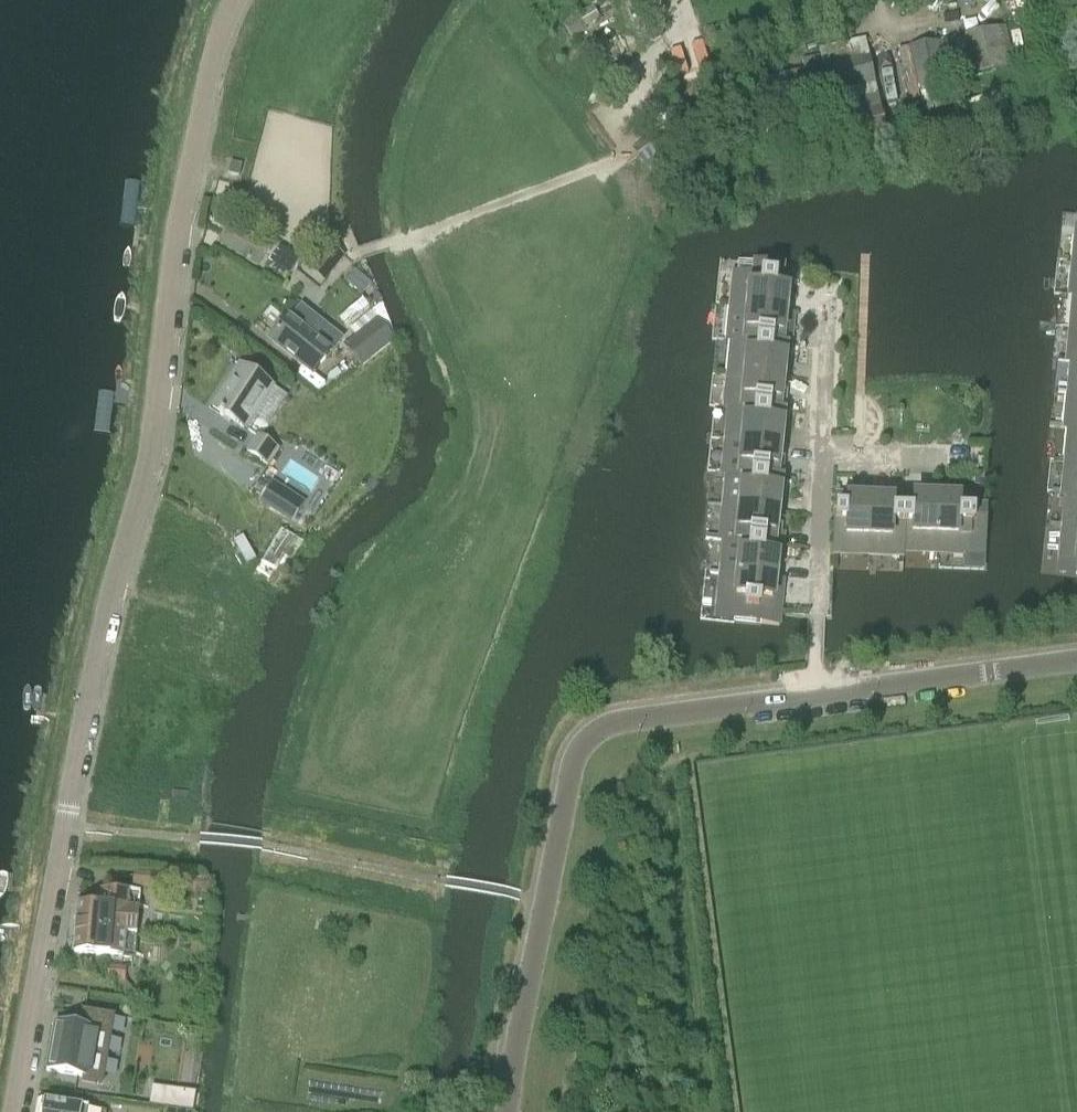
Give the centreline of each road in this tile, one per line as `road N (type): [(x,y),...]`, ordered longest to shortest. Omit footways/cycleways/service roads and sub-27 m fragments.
road 1 (residential): [(15,1111),(82,740),(145,488),(189,173),(240,0)]
road 2 (tertiary): [(510,1111),(571,764),(585,732),(622,716),(812,693)]
road 3 (tertiary): [(812,693),(1076,660)]
road 4 (residential): [(812,693),(822,456)]
road 5 (residential): [(822,456),(828,289)]
road 6 (residential): [(822,456),(942,456)]

